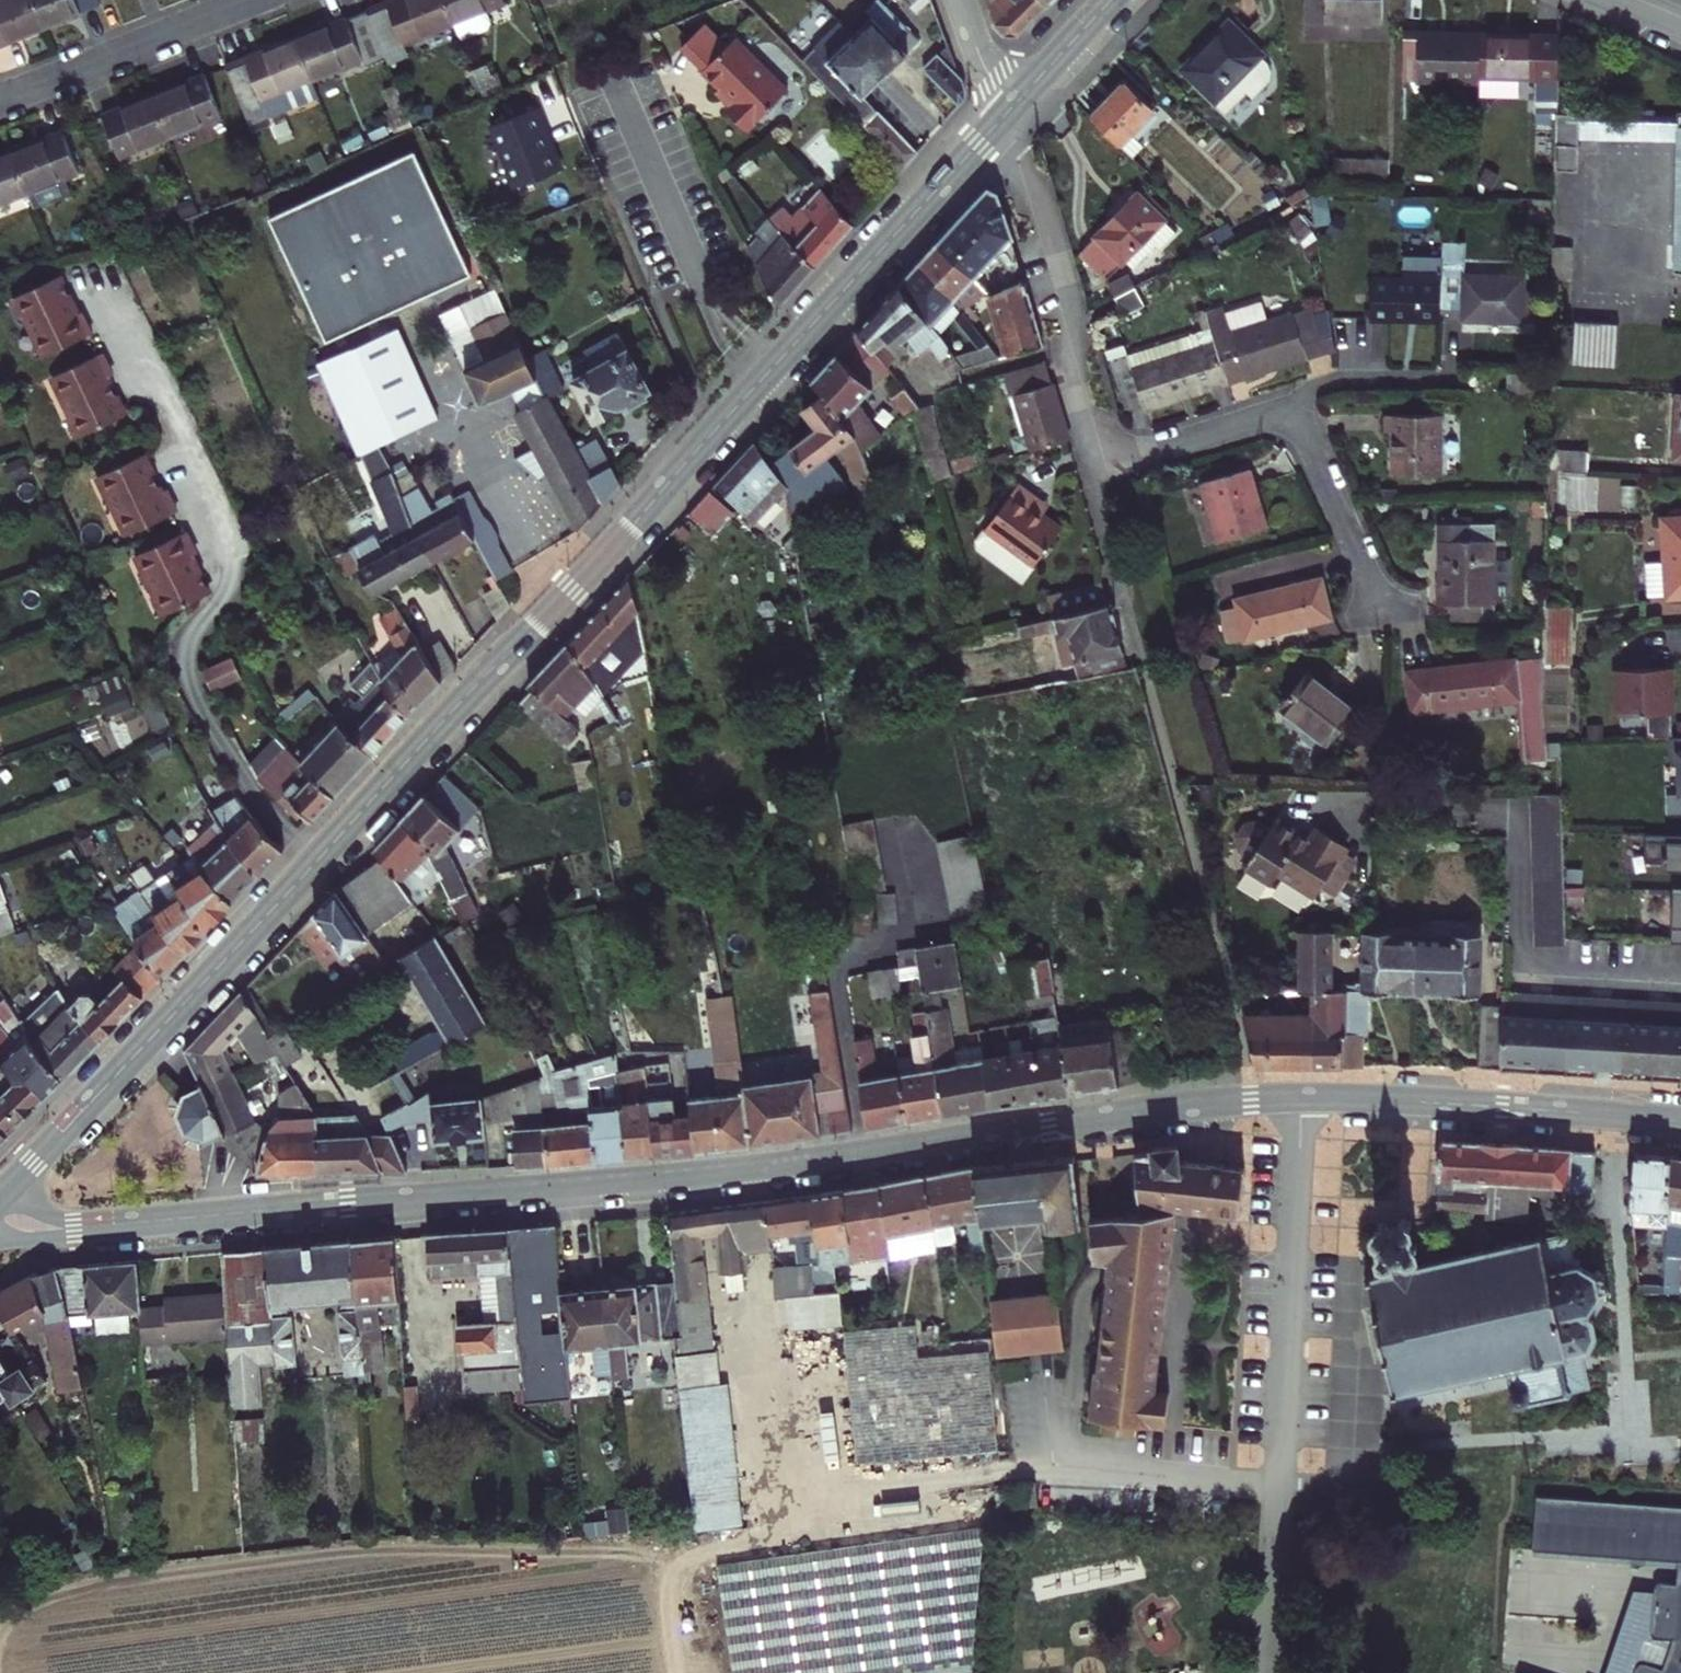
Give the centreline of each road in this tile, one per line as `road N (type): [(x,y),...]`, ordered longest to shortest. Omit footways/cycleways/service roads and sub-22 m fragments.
road 1 (tertiary): [(0,1228),(706,1181),(1251,1101),(1397,1100),(1680,1123)]
road 2 (secondary): [(0,1201),(461,700),(574,591),(1003,118)]
road 3 (residential): [(1003,118),(1092,471)]
road 4 (residential): [(0,99),(242,0)]
road 5 (residential): [(1092,471),(1289,410)]
road 6 (residential): [(1289,410),(1372,597)]
road 7 (residential): [(1289,410),(1339,379),(1454,378)]
road 8 (residential): [(1092,471),(1138,637)]
road 9 (secondary): [(1003,118),(1113,0)]
road 10 (unclassified): [(961,0),(1003,118)]

